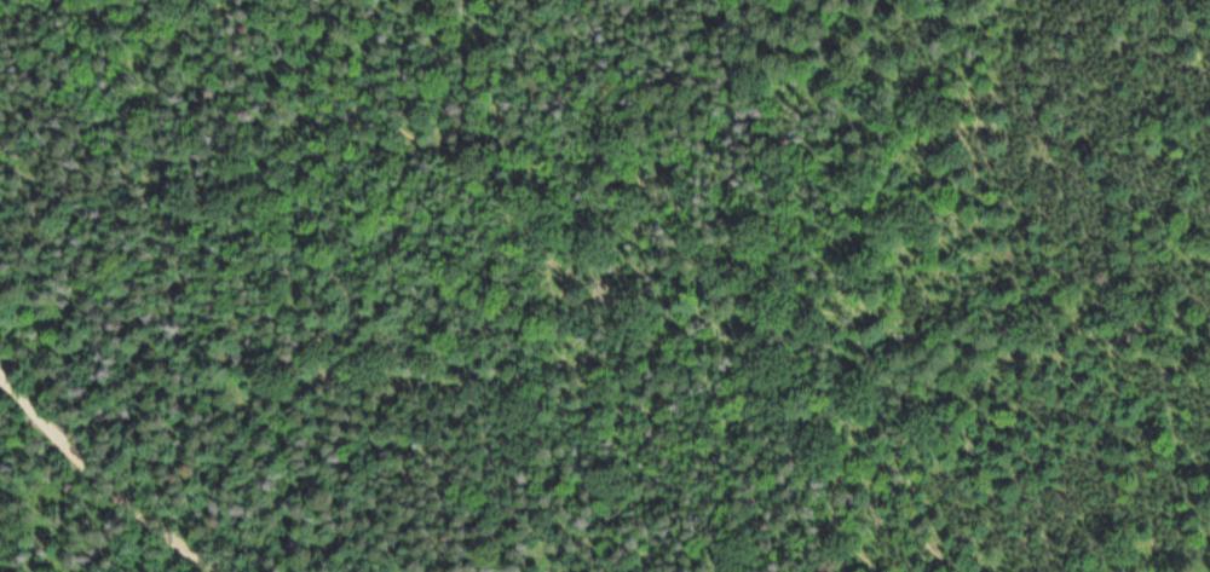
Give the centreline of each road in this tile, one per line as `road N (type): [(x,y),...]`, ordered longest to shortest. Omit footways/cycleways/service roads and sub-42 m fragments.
road 1 (residential): [(218,571),(39,423),(0,380)]

